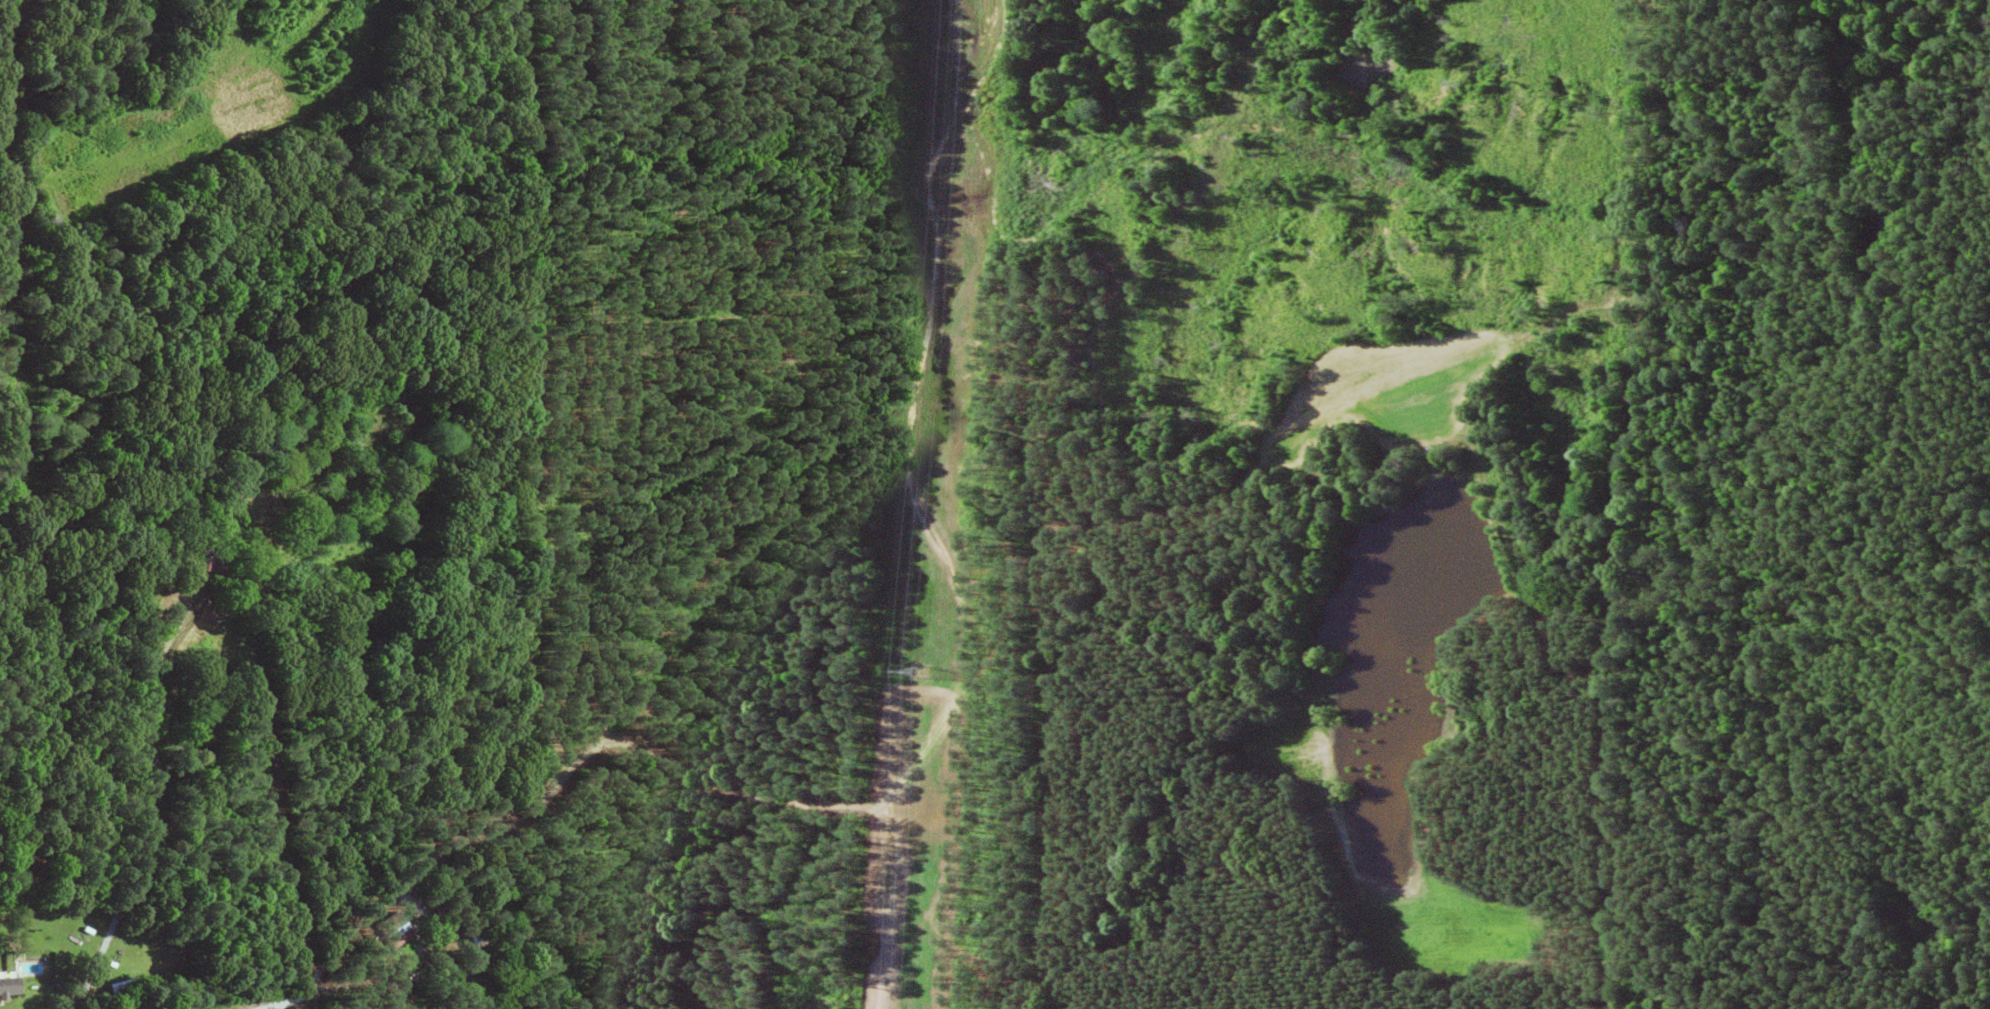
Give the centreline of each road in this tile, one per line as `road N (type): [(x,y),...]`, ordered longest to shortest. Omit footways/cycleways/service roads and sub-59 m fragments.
road 1 (residential): [(72,1008),(131,881),(151,739),(115,573),(48,423),(43,246),(74,205),(327,96),(427,0)]

